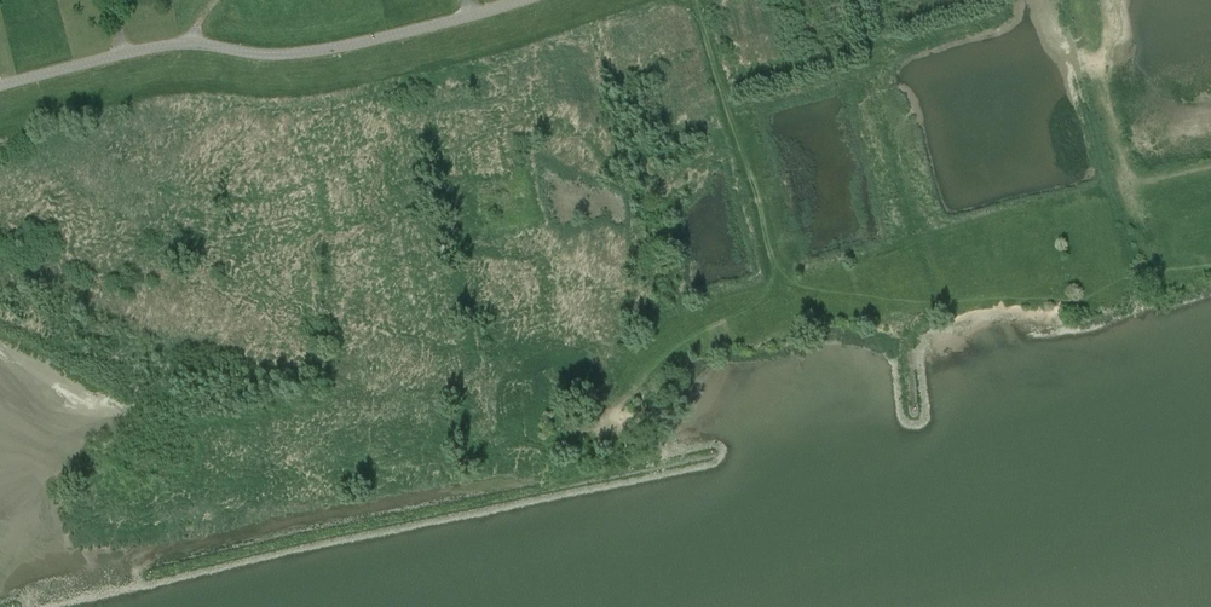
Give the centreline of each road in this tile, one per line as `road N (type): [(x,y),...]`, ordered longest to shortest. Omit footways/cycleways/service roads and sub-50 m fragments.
road 1 (tertiary): [(0,87),(161,47),(314,52),(523,0)]

